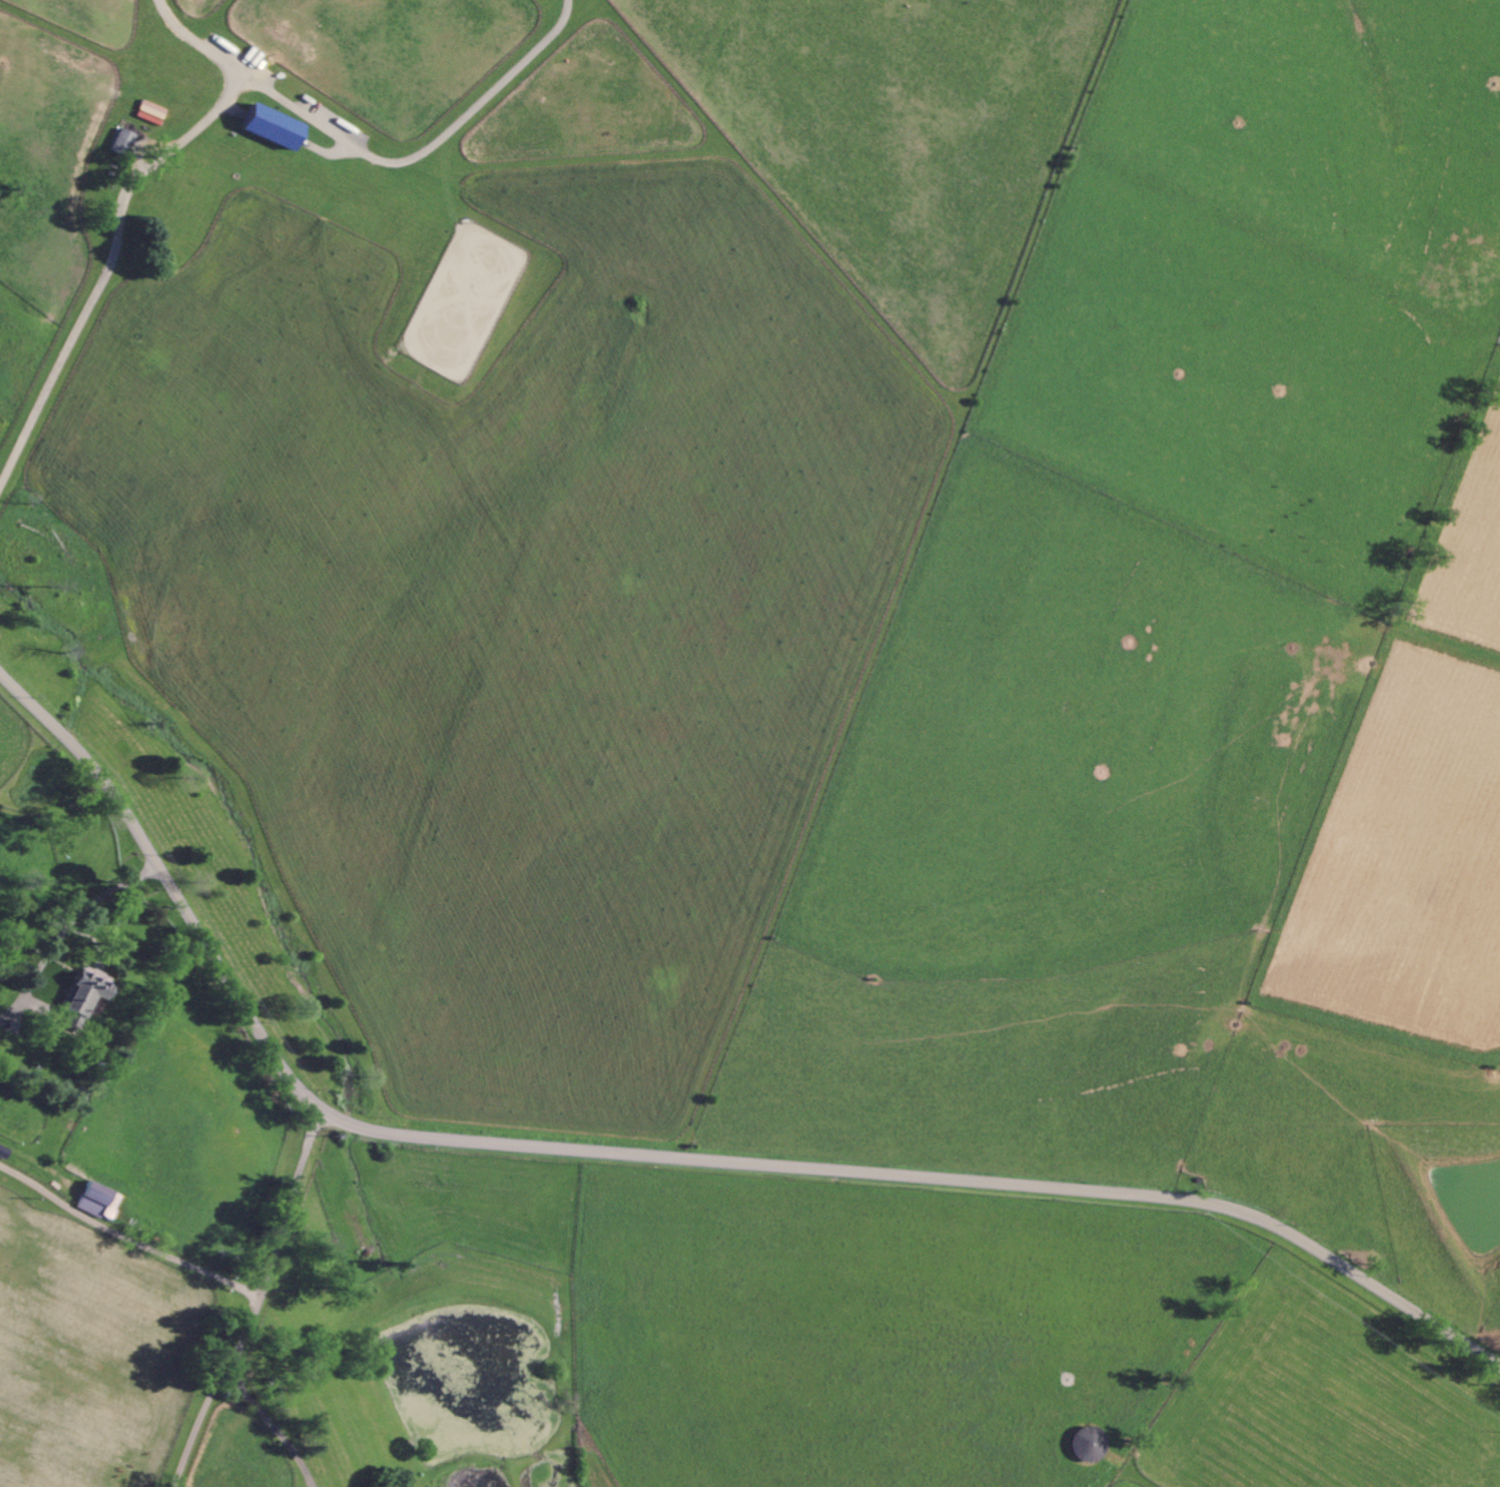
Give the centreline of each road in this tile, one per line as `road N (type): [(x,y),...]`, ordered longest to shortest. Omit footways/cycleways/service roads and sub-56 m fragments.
road 1 (residential): [(0,672),(118,795),(280,1057),(337,1114),(428,1137),(1207,1200),(1293,1230),(1499,1361)]

